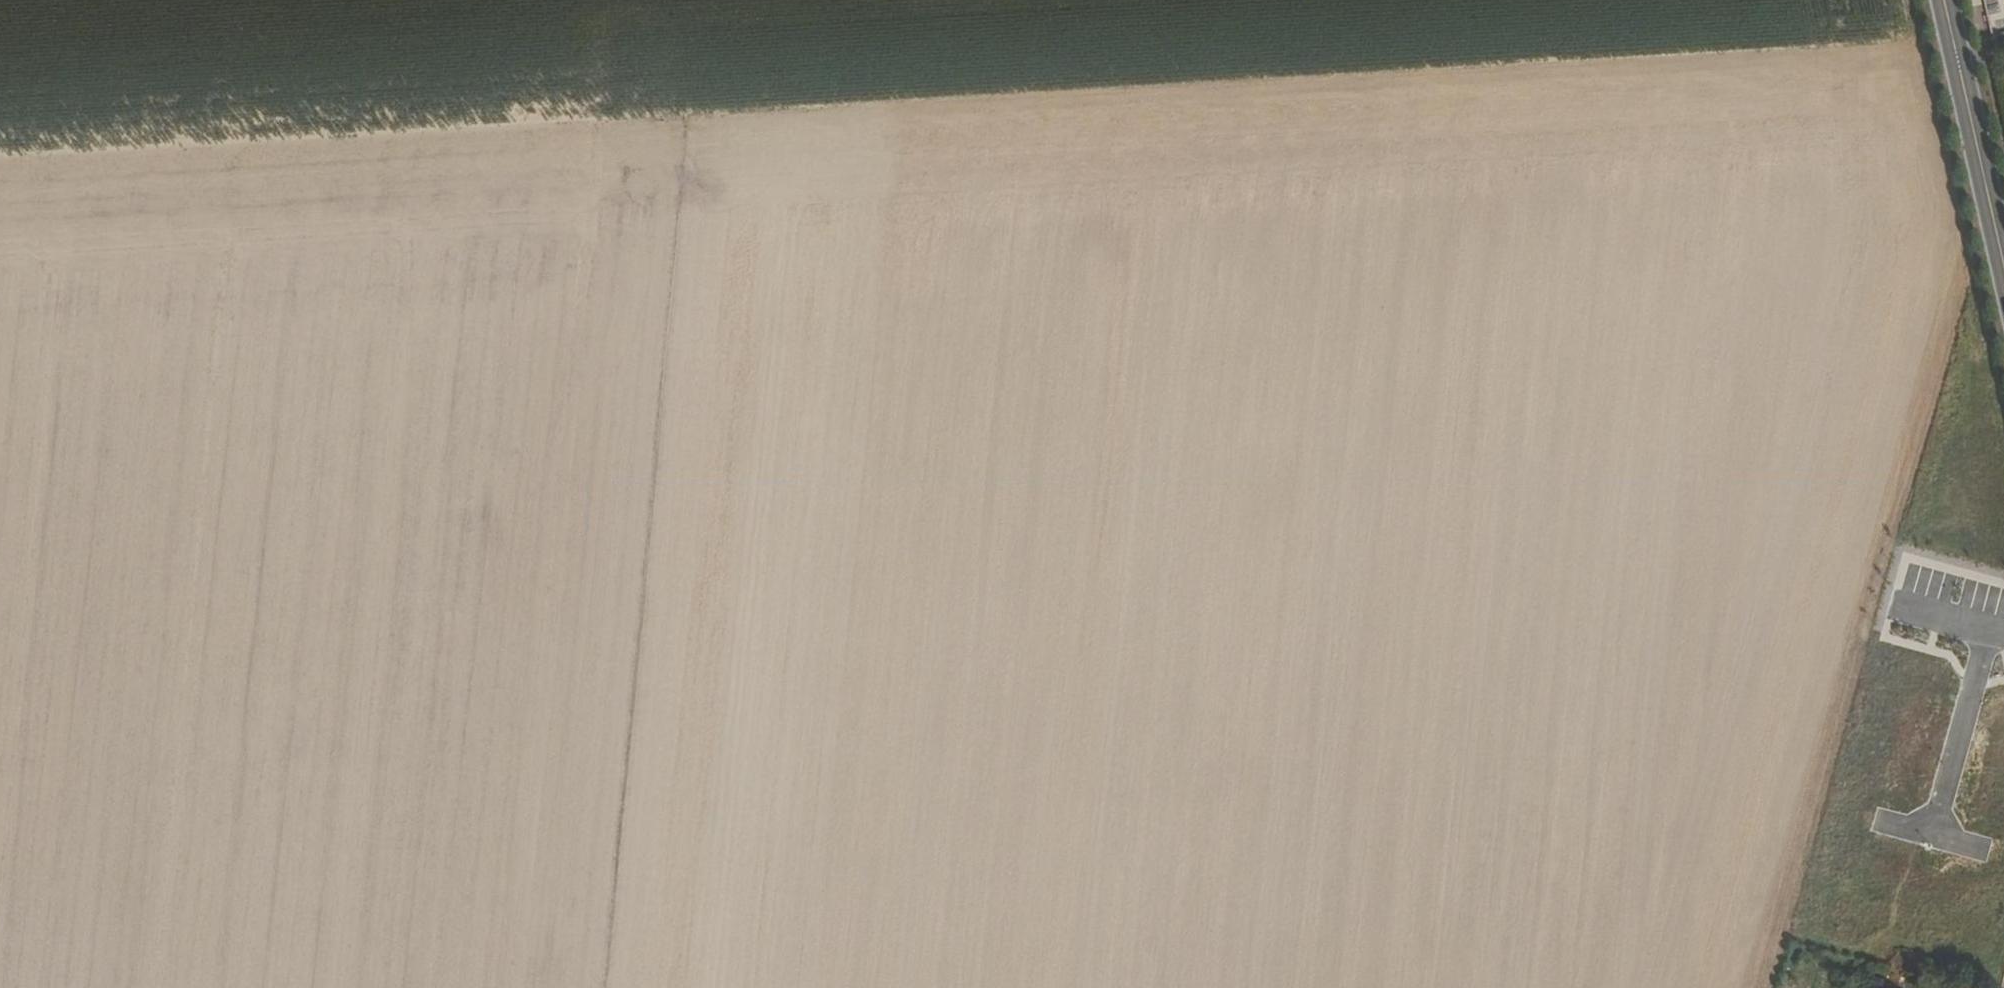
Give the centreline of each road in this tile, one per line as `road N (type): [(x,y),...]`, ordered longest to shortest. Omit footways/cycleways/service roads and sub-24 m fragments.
road 1 (tertiary): [(2003,248),(1949,0)]
road 2 (residential): [(1960,736),(1983,644),(1888,624)]

